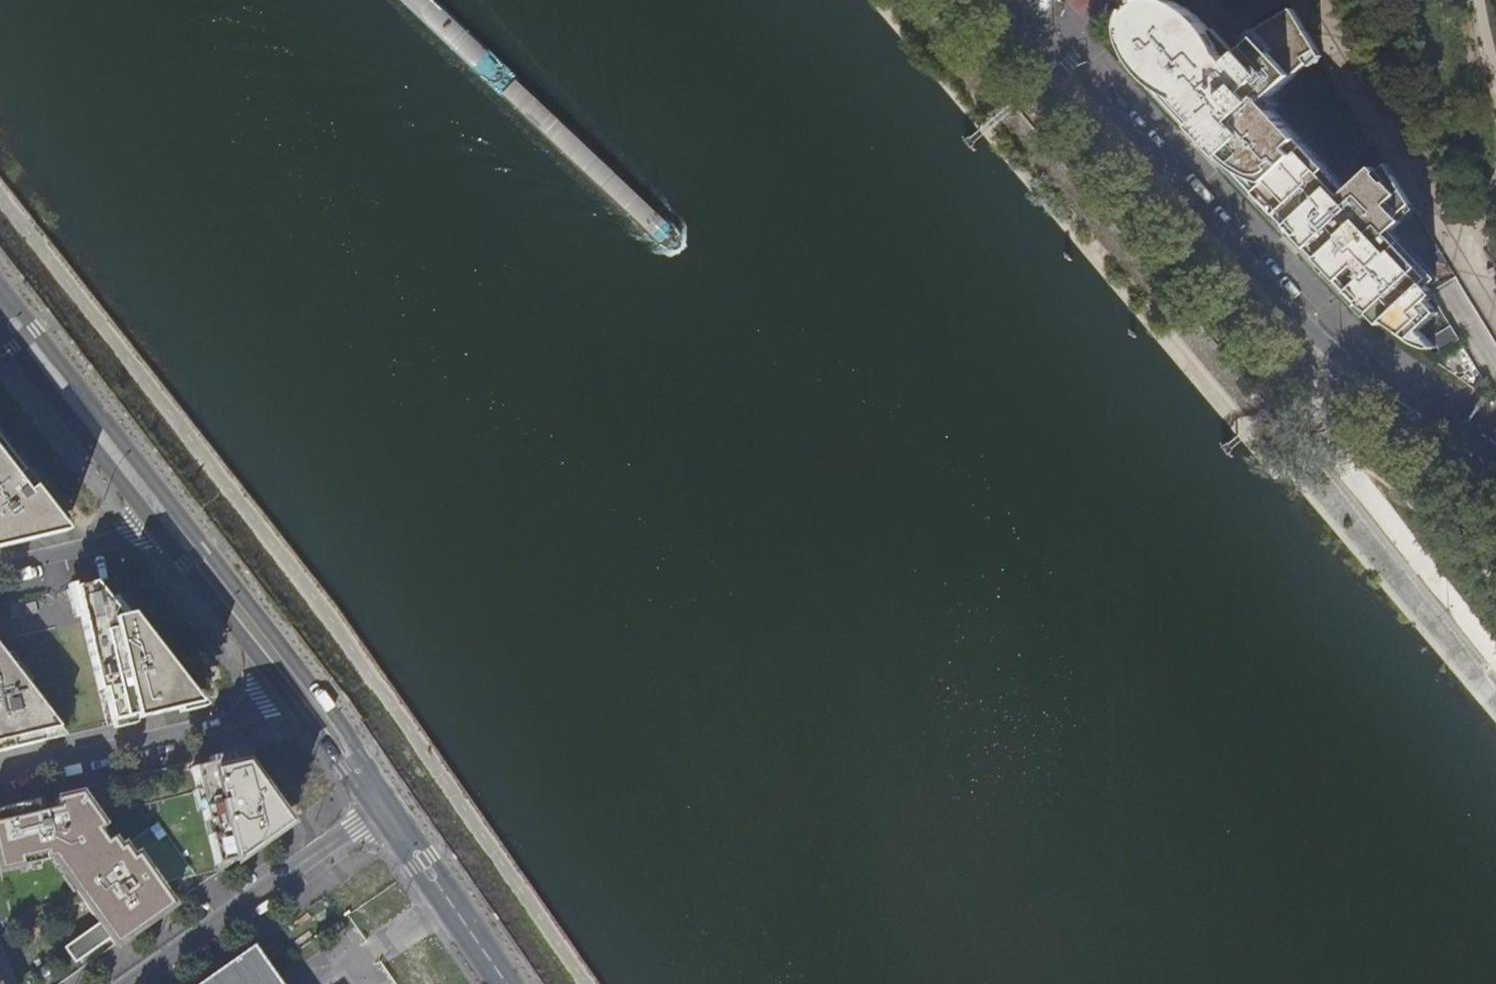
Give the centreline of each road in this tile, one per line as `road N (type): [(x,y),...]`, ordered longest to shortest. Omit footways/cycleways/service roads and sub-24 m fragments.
road 1 (secondary): [(1000,18),(1047,85),(1313,367),(1358,398),(1397,402)]
road 2 (secondary): [(1397,402),(1324,341),(1070,64),(1000,18)]
road 3 (residential): [(310,702),(0,777)]
road 4 (residential): [(133,983),(388,807)]
road 5 (secondary): [(173,522),(0,303)]
road 6 (secondary): [(310,702),(173,522)]
road 7 (secondary): [(510,983),(388,807)]
road 8 (residential): [(0,569),(173,522)]
road 9 (secondary): [(388,807),(310,702)]

